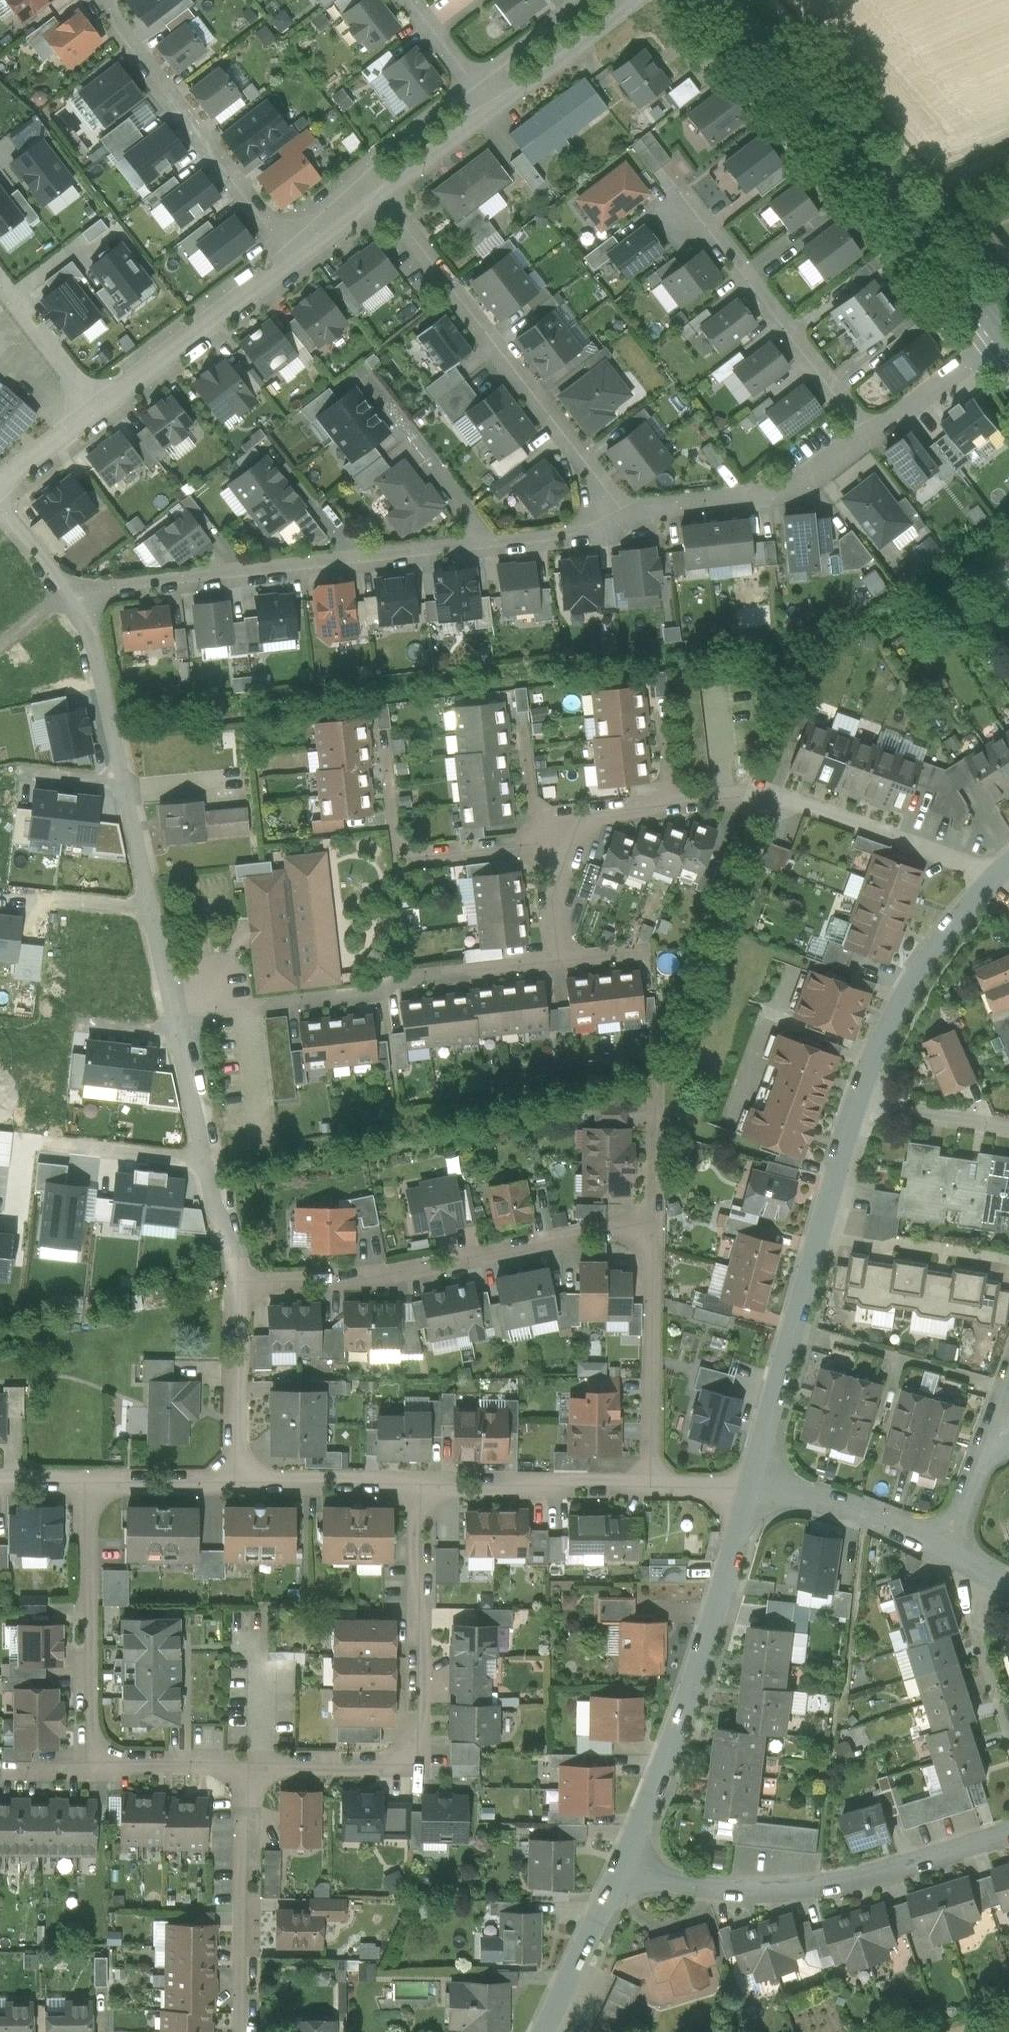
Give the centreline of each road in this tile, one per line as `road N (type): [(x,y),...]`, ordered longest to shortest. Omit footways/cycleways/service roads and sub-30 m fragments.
road 1 (residential): [(619,522),(573,537),(112,589),(77,602)]
road 2 (residential): [(554,845),(598,816),(753,797),(972,866),(996,884)]
road 3 (residential): [(420,1485),(419,1765),(249,1765)]
road 4 (tertiary): [(1008,342),(890,190),(723,0)]
road 5 (residential): [(77,602),(99,637),(180,1018)]
road 6 (residential): [(233,1283),(364,1281),(654,1219)]
road 7 (residential): [(380,195),(587,468),(619,522)]
road 8 (residential): [(624,1875),(745,1499)]
road 9 (residential): [(1008,1834),(849,1885),(770,1894),(624,1875)]
road 10 (residential): [(751,1480),(855,1103)]
road 11 (residential): [(180,1018),(557,959)]
road 12 (residential): [(96,0),(291,260)]
road 13 (residential): [(862,437),(708,230),(682,211)]
road 14 (residential): [(92,1484),(94,1763)]
road 15 (residential): [(385,747),(396,859),(554,845)]
road 16 (residential): [(180,1018),(233,1283)]
road 17 (residential): [(654,1219),(650,1488)]
road 18 (residential): [(249,1765),(248,2031)]
road 19 (residential): [(855,1103),(924,962),(996,884)]
road 20 (residential): [(862,437),(780,491),(619,522)]
road 21 (residential): [(96,411),(291,260)]
road 22 (residential): [(420,1485),(650,1488)]
road 23 (residential): [(948,1543),(751,1480)]
road 24 (residential): [(948,1543),(1008,1737)]
road 25 (residential): [(233,1283),(234,1483)]
road 26 (residential): [(234,1483),(420,1485)]
road 27 (residential): [(494,111),(633,0)]
road 28 (residential): [(1008,344),(862,437)]
road 29 (residential): [(550,2031),(624,1875)]
road 30 (residential): [(96,411),(0,287)]
road 31 (residential): [(1008,1129),(855,1103)]
road 32 (residential): [(249,1765),(94,1763)]
road 33 (residential): [(655,1070),(654,1219)]
road 34 (residential): [(92,1484),(234,1483)]
road 35 (residential): [(380,195),(494,111)]
road 36 (residential): [(472,83),(360,168)]
road 37 (residential): [(580,0),(472,83)]
road 38 (residential): [(0,502),(77,602)]
road 39 (residential): [(0,484),(96,411)]

